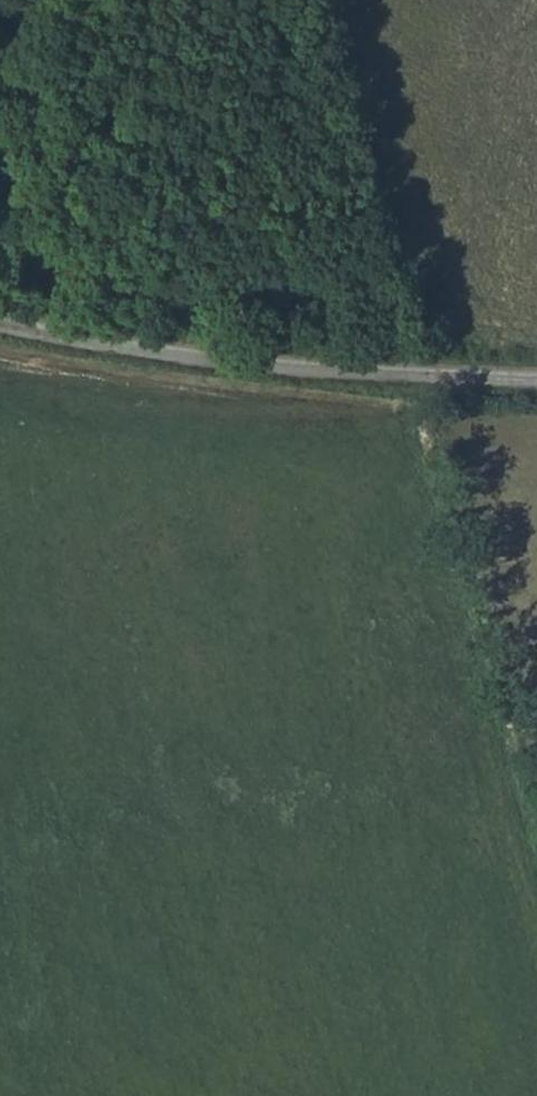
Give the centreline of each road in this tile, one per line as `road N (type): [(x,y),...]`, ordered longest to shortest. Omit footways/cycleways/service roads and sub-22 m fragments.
road 1 (track): [(536,394),(159,365),(0,331)]

